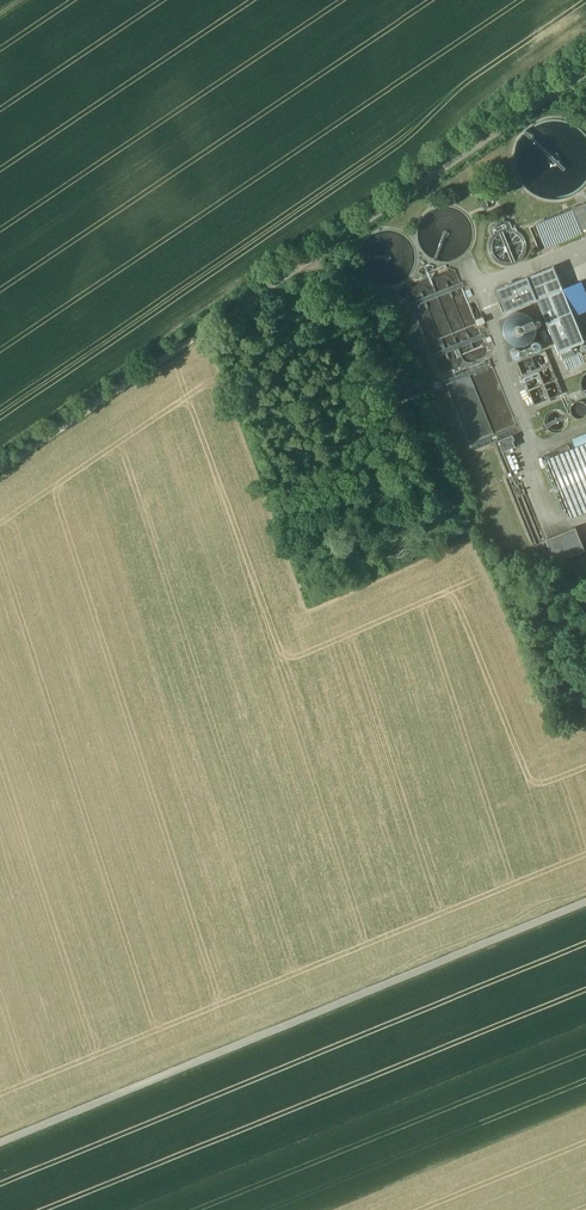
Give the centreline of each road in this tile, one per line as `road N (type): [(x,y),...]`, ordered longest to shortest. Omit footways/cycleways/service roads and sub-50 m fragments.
road 1 (track): [(0,471),(585,75)]
road 2 (track): [(0,1144),(585,902)]
road 3 (unclassified): [(482,291),(558,527),(585,526)]

